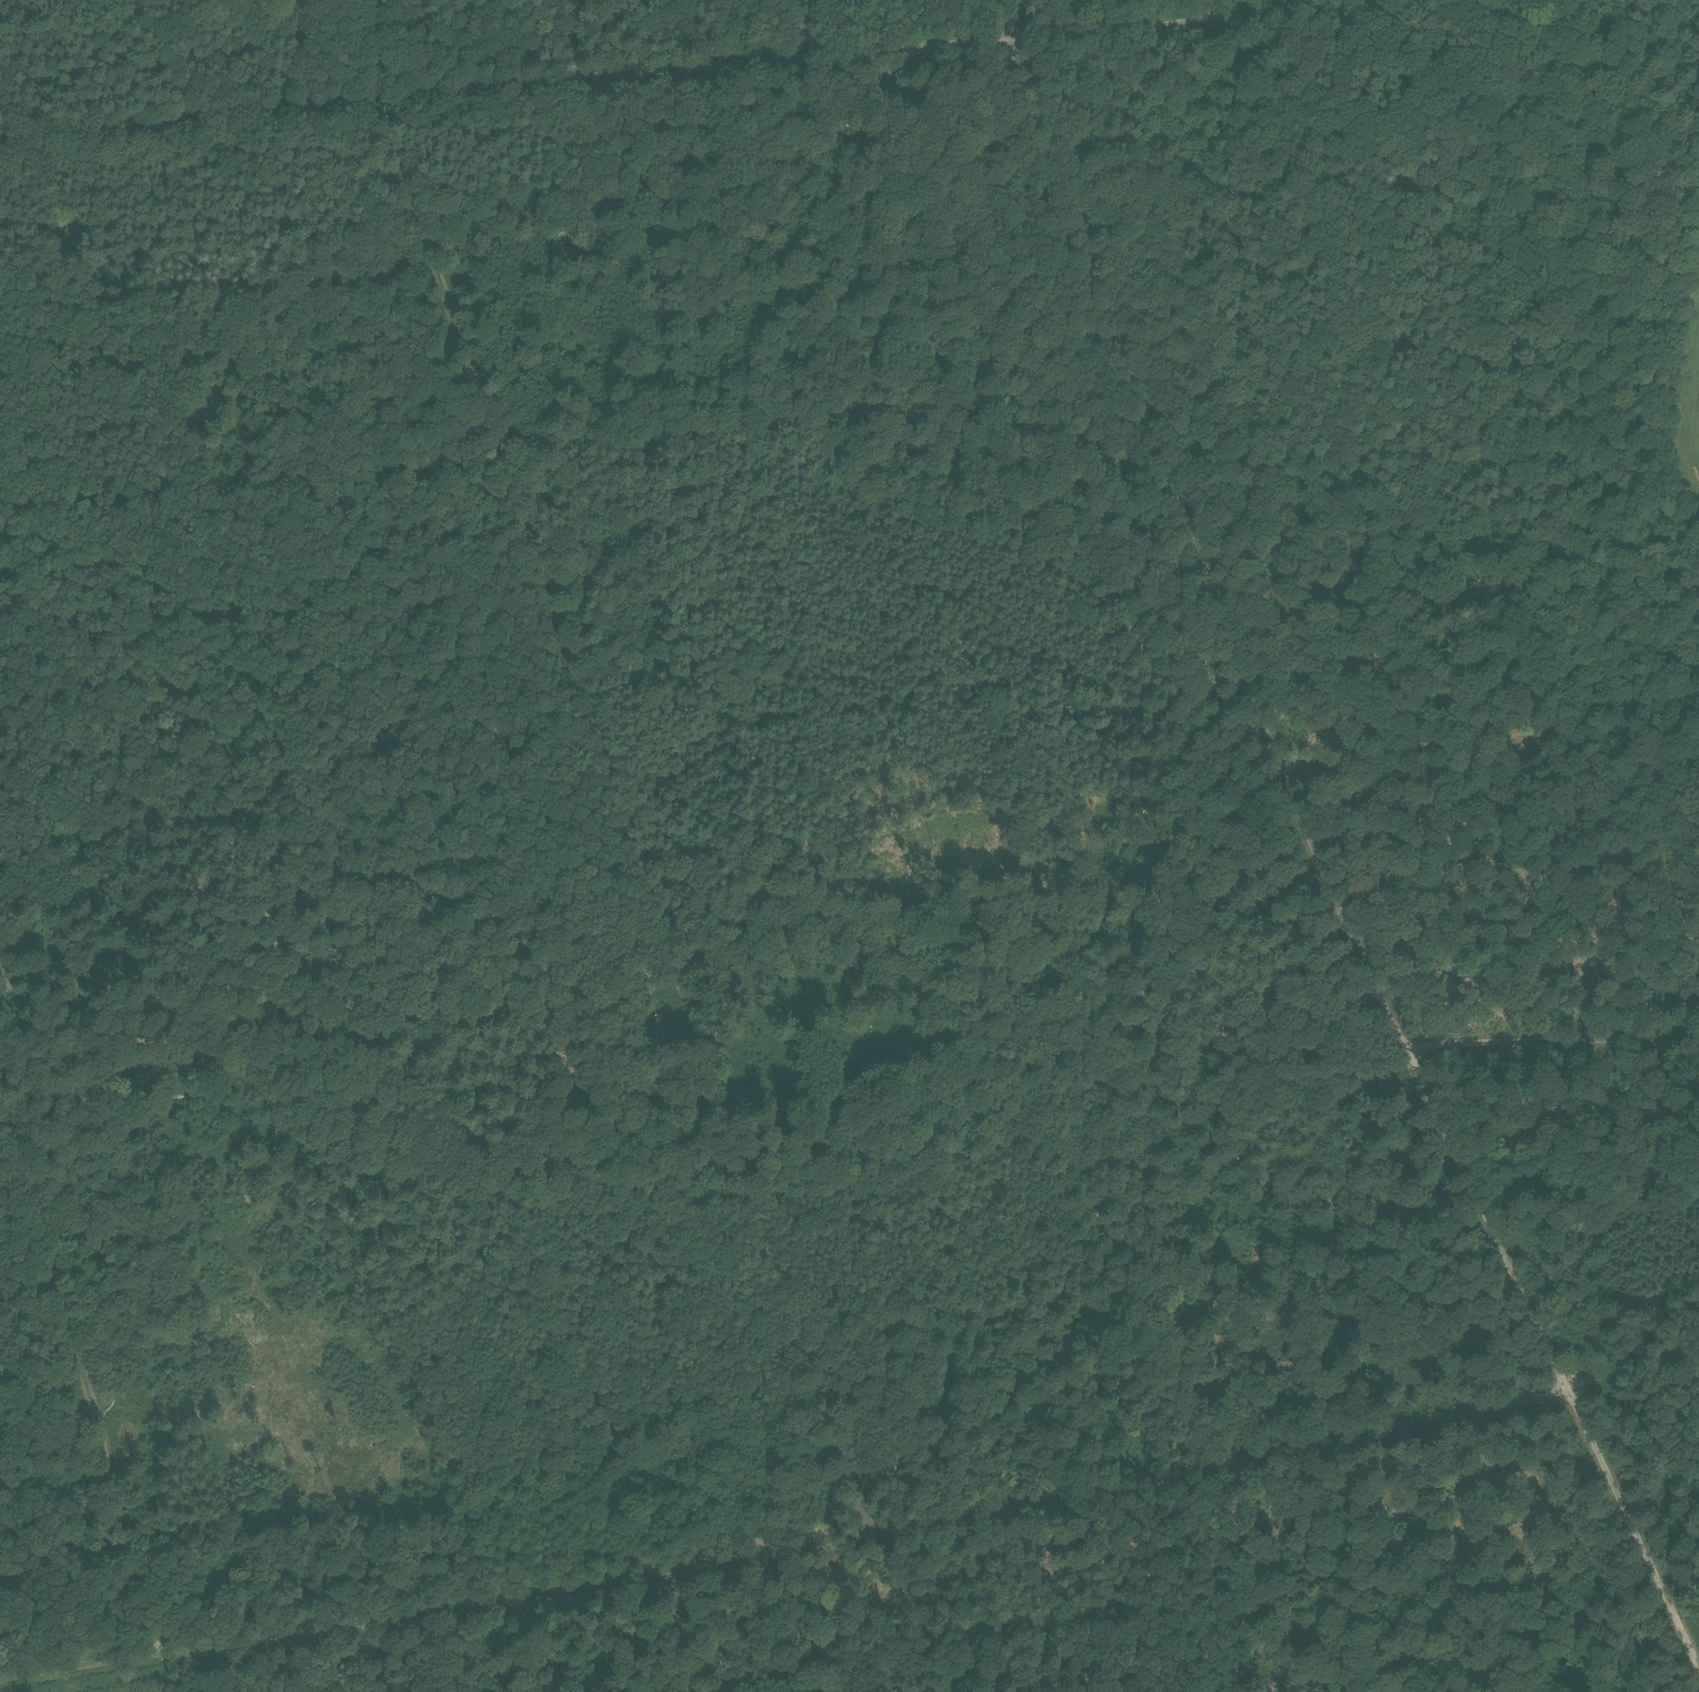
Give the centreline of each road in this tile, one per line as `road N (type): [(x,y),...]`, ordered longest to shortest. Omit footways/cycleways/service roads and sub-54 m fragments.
road 1 (track): [(0,1688),(349,1633),(813,1581),(1566,1384)]
road 2 (track): [(1303,0),(218,117),(0,131)]
road 3 (track): [(745,1175),(372,100)]
road 4 (track): [(1002,35),(1252,690)]
road 5 (track): [(1403,1047),(1698,1665)]
road 6 (track): [(167,1662),(0,1057)]
road 7 (track): [(745,1175),(877,1564)]
road 8 (track): [(1252,690),(1403,1047)]
road 9 (track): [(1403,1047),(1698,1040)]

